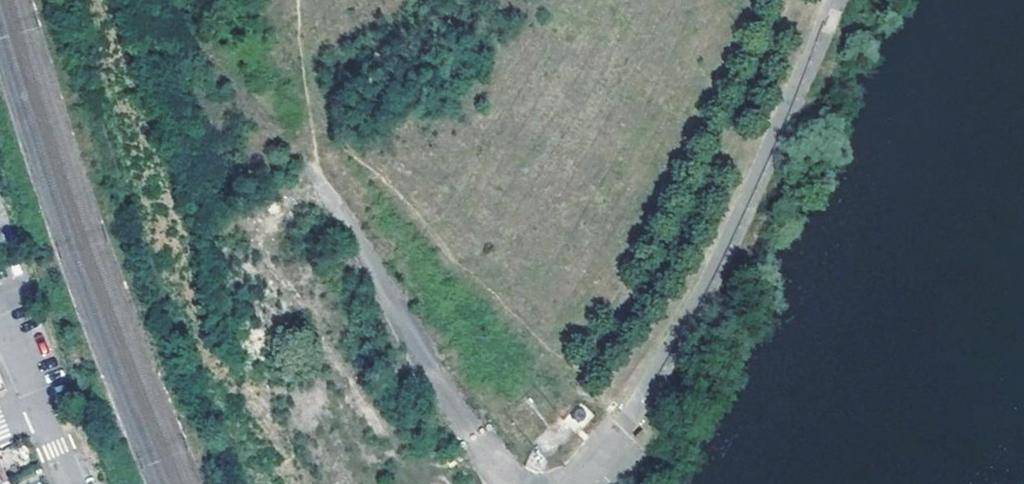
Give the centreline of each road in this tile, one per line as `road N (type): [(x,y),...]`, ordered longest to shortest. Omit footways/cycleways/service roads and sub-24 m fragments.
road 1 (unclassified): [(509,483),(305,175),(291,121),(287,0)]

